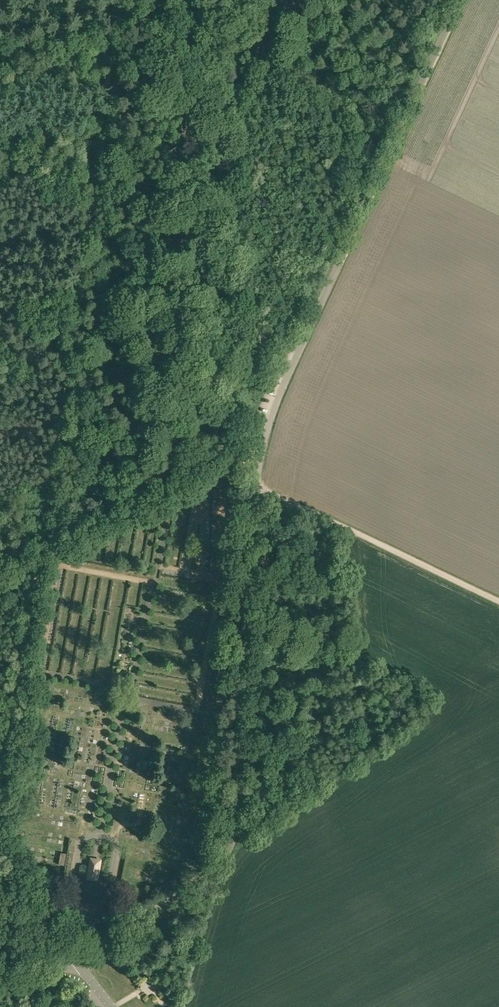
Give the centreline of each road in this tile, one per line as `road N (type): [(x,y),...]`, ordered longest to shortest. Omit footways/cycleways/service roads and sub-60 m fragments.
road 1 (unclassified): [(77,961),(205,876),(228,848),(240,783),(259,456),(282,388),(460,0)]
road 2 (track): [(0,786),(48,531),(119,0)]
road 3 (track): [(255,484),(498,602)]
road 4 (unclassified): [(77,961),(0,862)]

